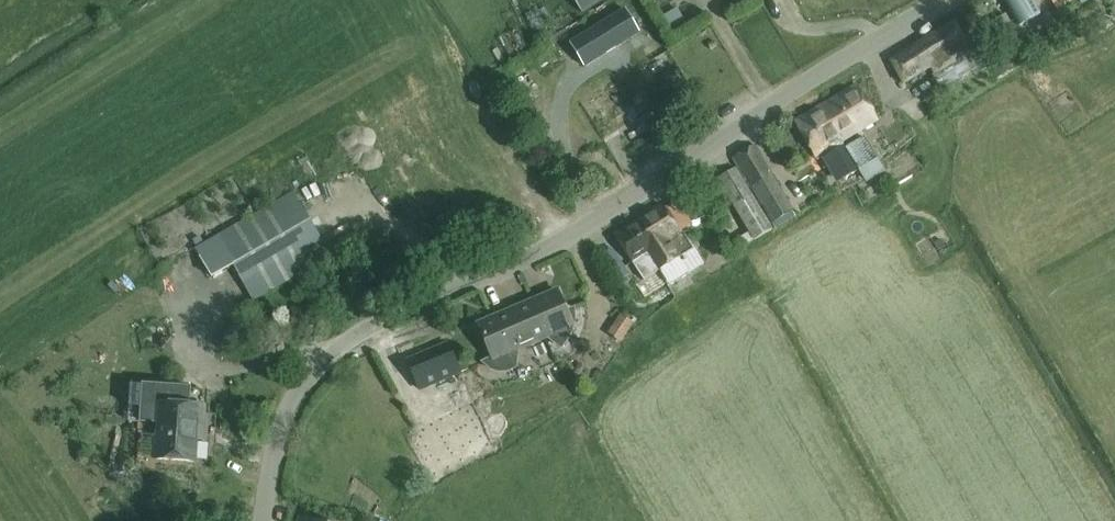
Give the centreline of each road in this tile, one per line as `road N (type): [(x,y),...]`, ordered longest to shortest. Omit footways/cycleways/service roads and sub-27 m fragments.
road 1 (unclassified): [(262,520),(282,419),(333,348),(579,231),(944,0)]

